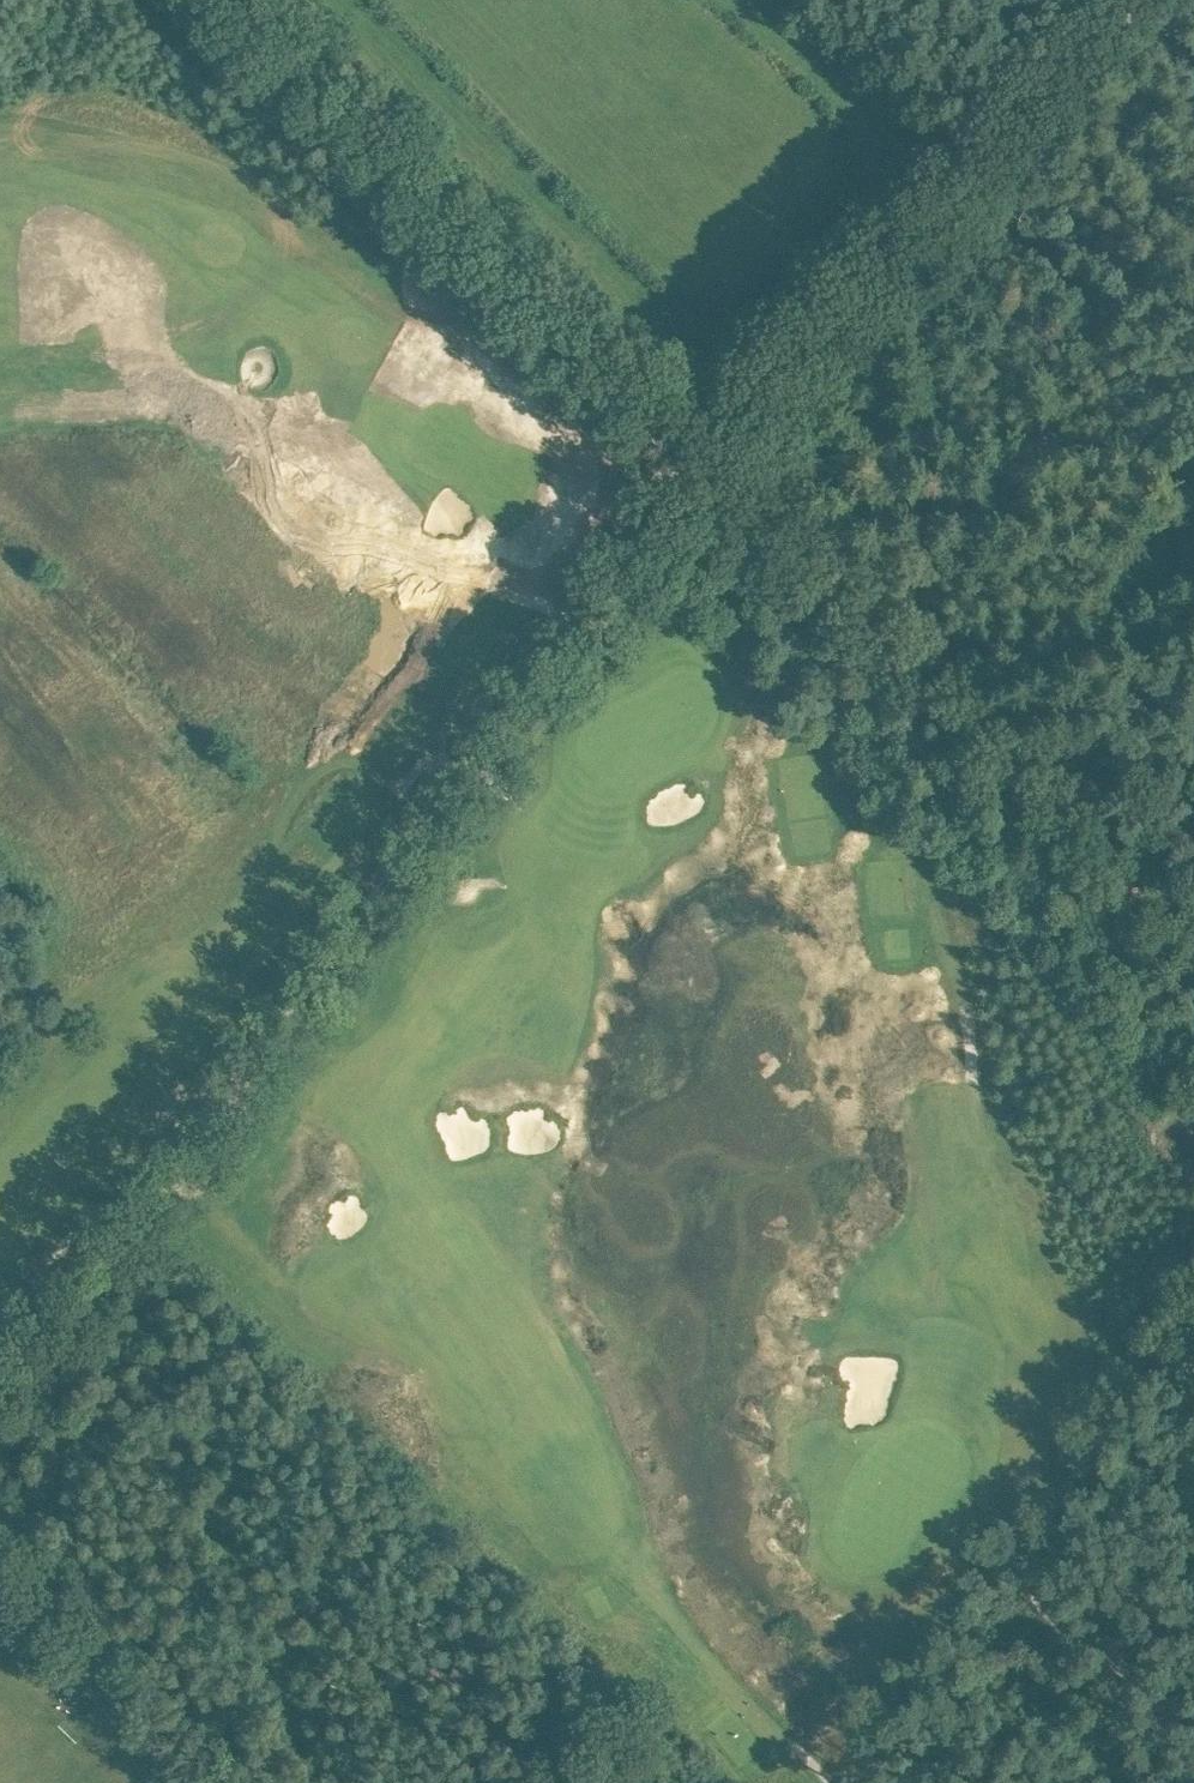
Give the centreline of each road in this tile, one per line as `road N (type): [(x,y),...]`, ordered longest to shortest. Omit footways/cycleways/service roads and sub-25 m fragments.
road 1 (track): [(695,475),(774,560),(1193,958)]
road 2 (track): [(218,0),(665,445)]
road 3 (track): [(695,475),(1115,6)]

